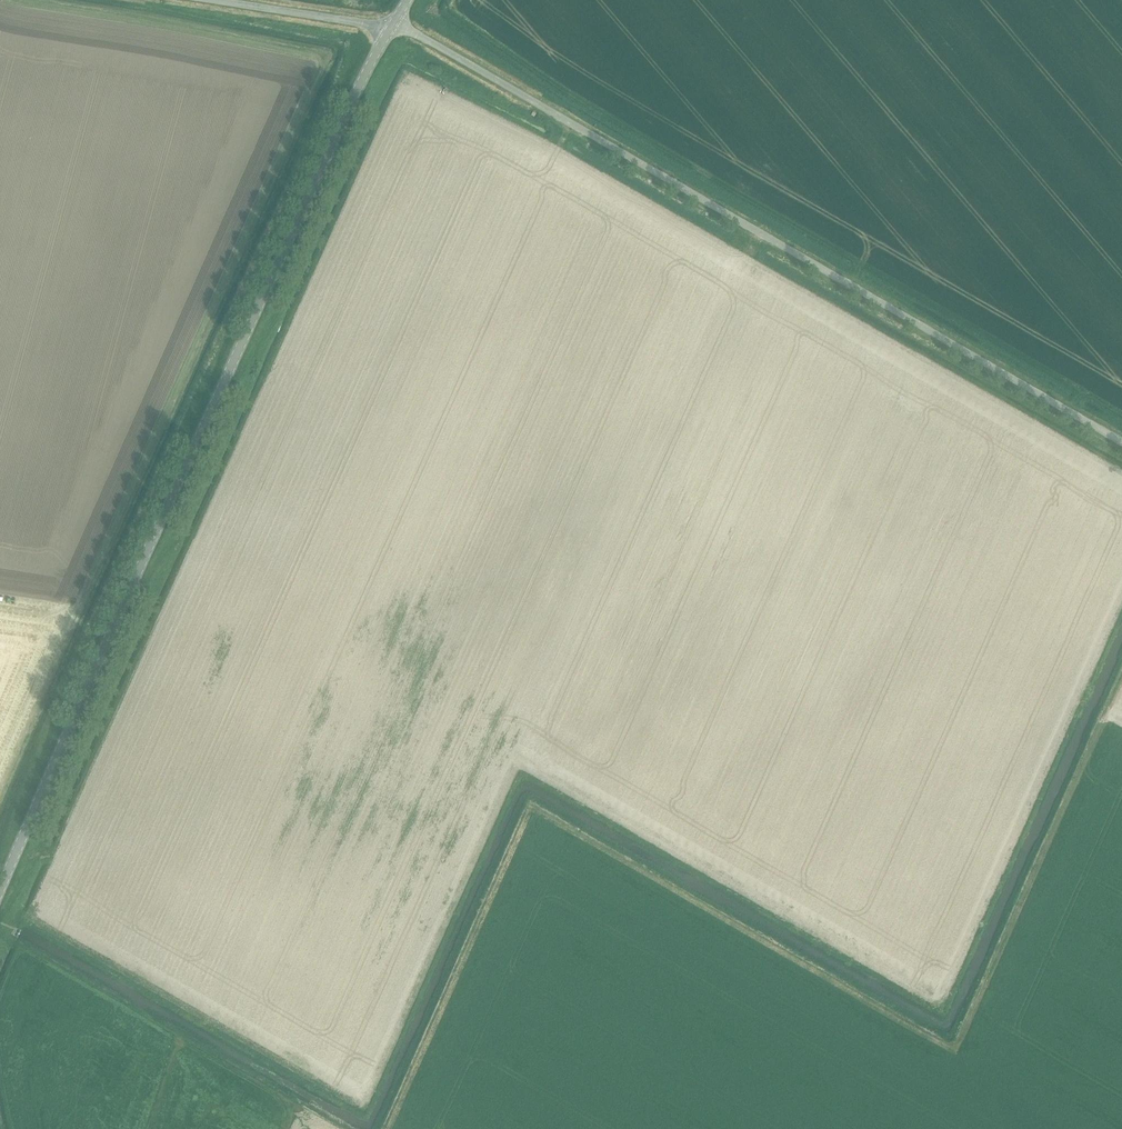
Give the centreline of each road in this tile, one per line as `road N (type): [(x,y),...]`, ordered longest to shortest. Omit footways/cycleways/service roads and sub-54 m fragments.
road 1 (tertiary): [(0,886),(391,27)]
road 2 (unclassified): [(1121,441),(415,33),(391,27)]
road 3 (unclassified): [(391,27),(195,0)]

